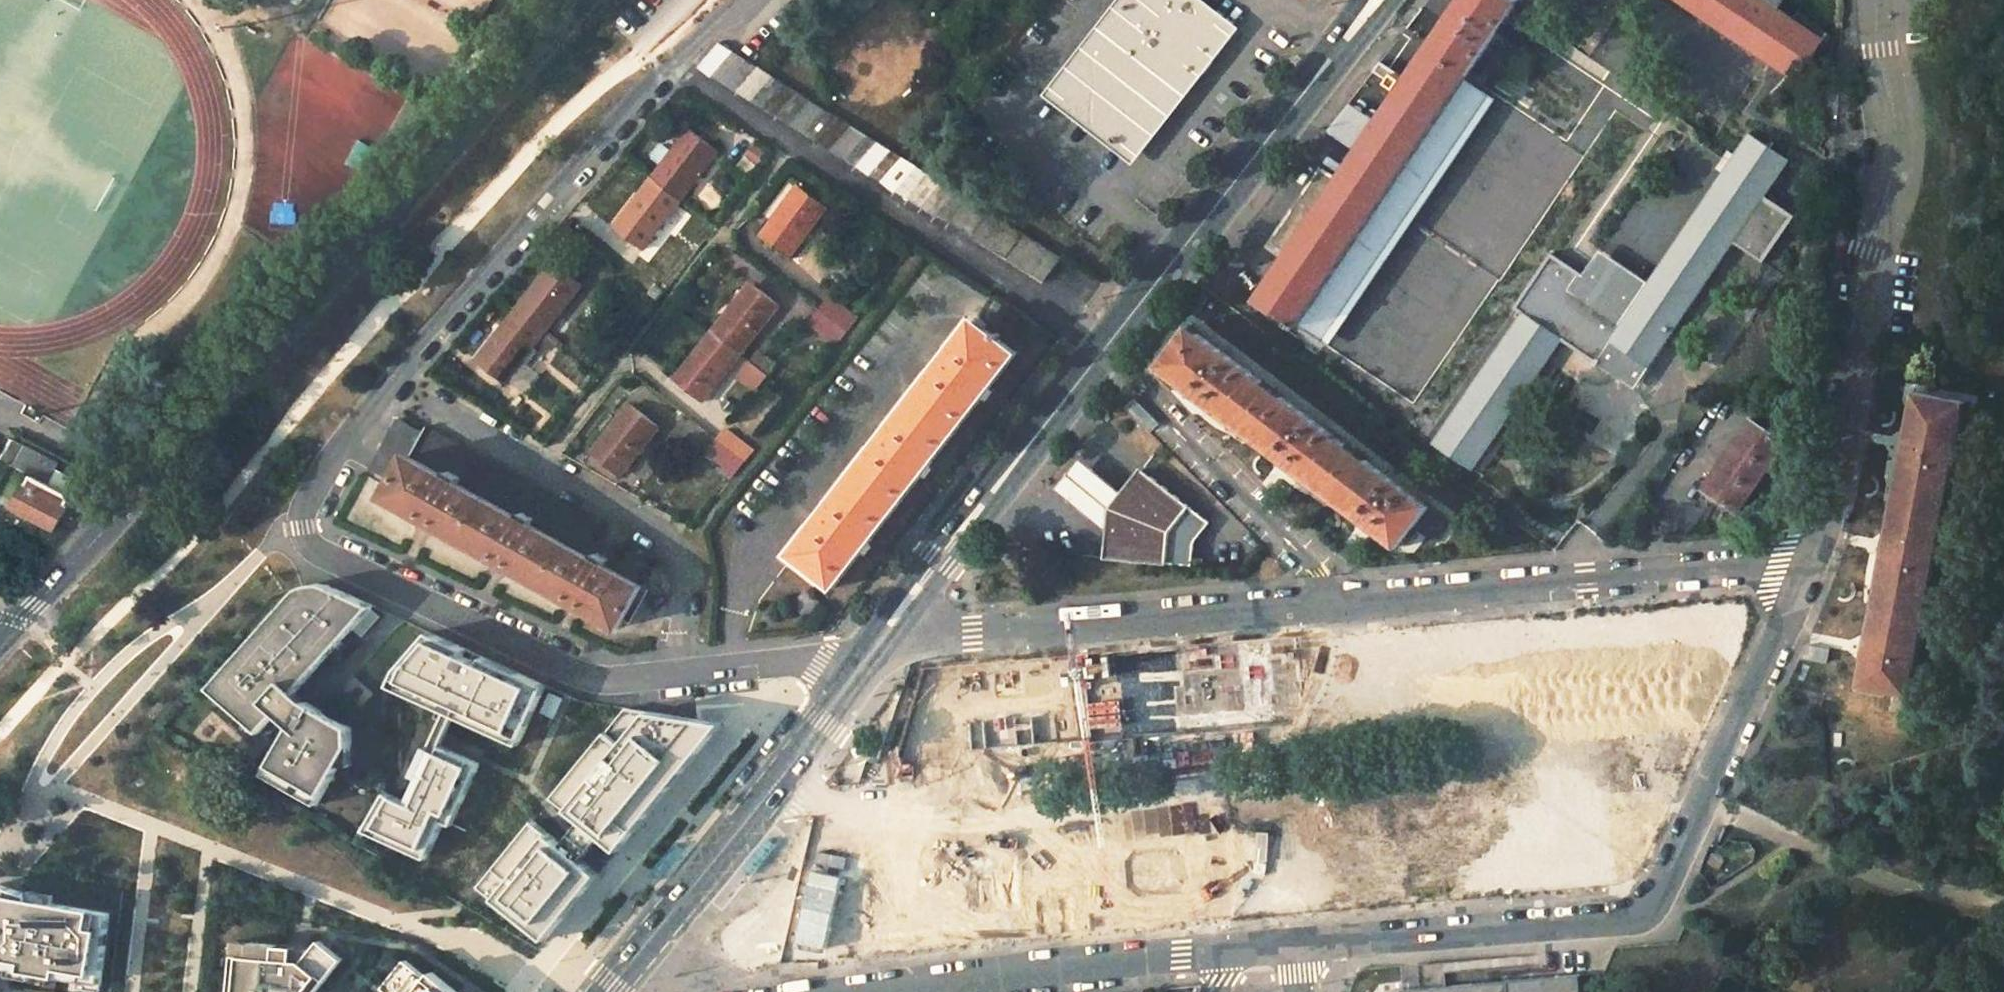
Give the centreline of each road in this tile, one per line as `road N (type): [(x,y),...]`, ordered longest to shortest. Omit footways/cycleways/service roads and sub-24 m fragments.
road 1 (residential): [(870,654),(591,675),(315,547),(307,535),(312,499),(408,357),(632,104),(743,0)]
road 2 (residential): [(1812,557),(984,633),(928,634),(899,614)]
road 3 (residential): [(6,631),(579,0)]
road 4 (tertiary): [(1282,117),(899,614)]
road 5 (residential): [(1877,0),(1878,48),(1896,117),(1895,169),(1860,253),(1839,450),(1812,557)]
road 6 (tertiary): [(870,654),(607,991)]
road 7 (residential): [(1812,557),(1655,905)]
road 8 (residential): [(1290,949),(1634,916),(1655,905)]
road 9 (residential): [(893,991),(1227,956)]
road 10 (tertiary): [(1282,117),(1351,57),(1396,0)]
road 11 (tertiary): [(1361,0),(1282,117)]

